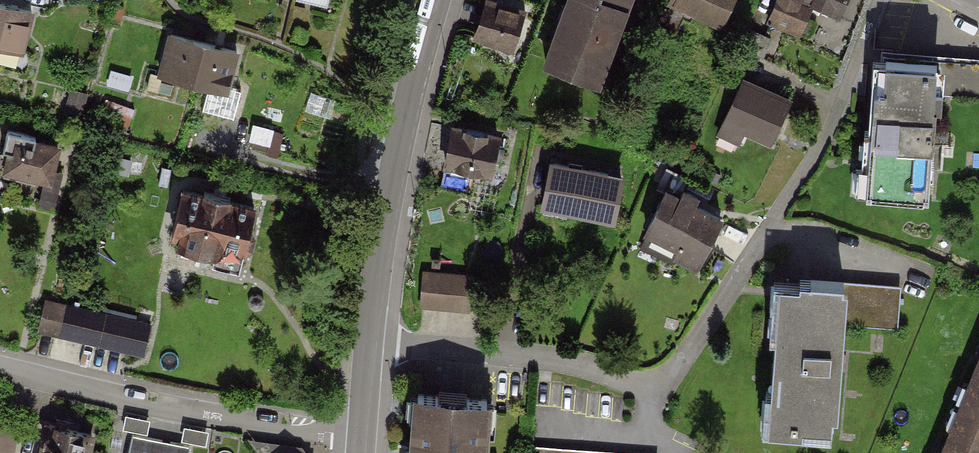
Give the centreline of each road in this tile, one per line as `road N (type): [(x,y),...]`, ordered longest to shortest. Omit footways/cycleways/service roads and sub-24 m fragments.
road 1 (residential): [(369,341),(569,361),(640,386),(669,380),(817,150),(879,0)]
road 2 (residential): [(361,436),(163,408),(0,371)]
road 3 (tertiary): [(435,0),(388,191),(369,341)]

